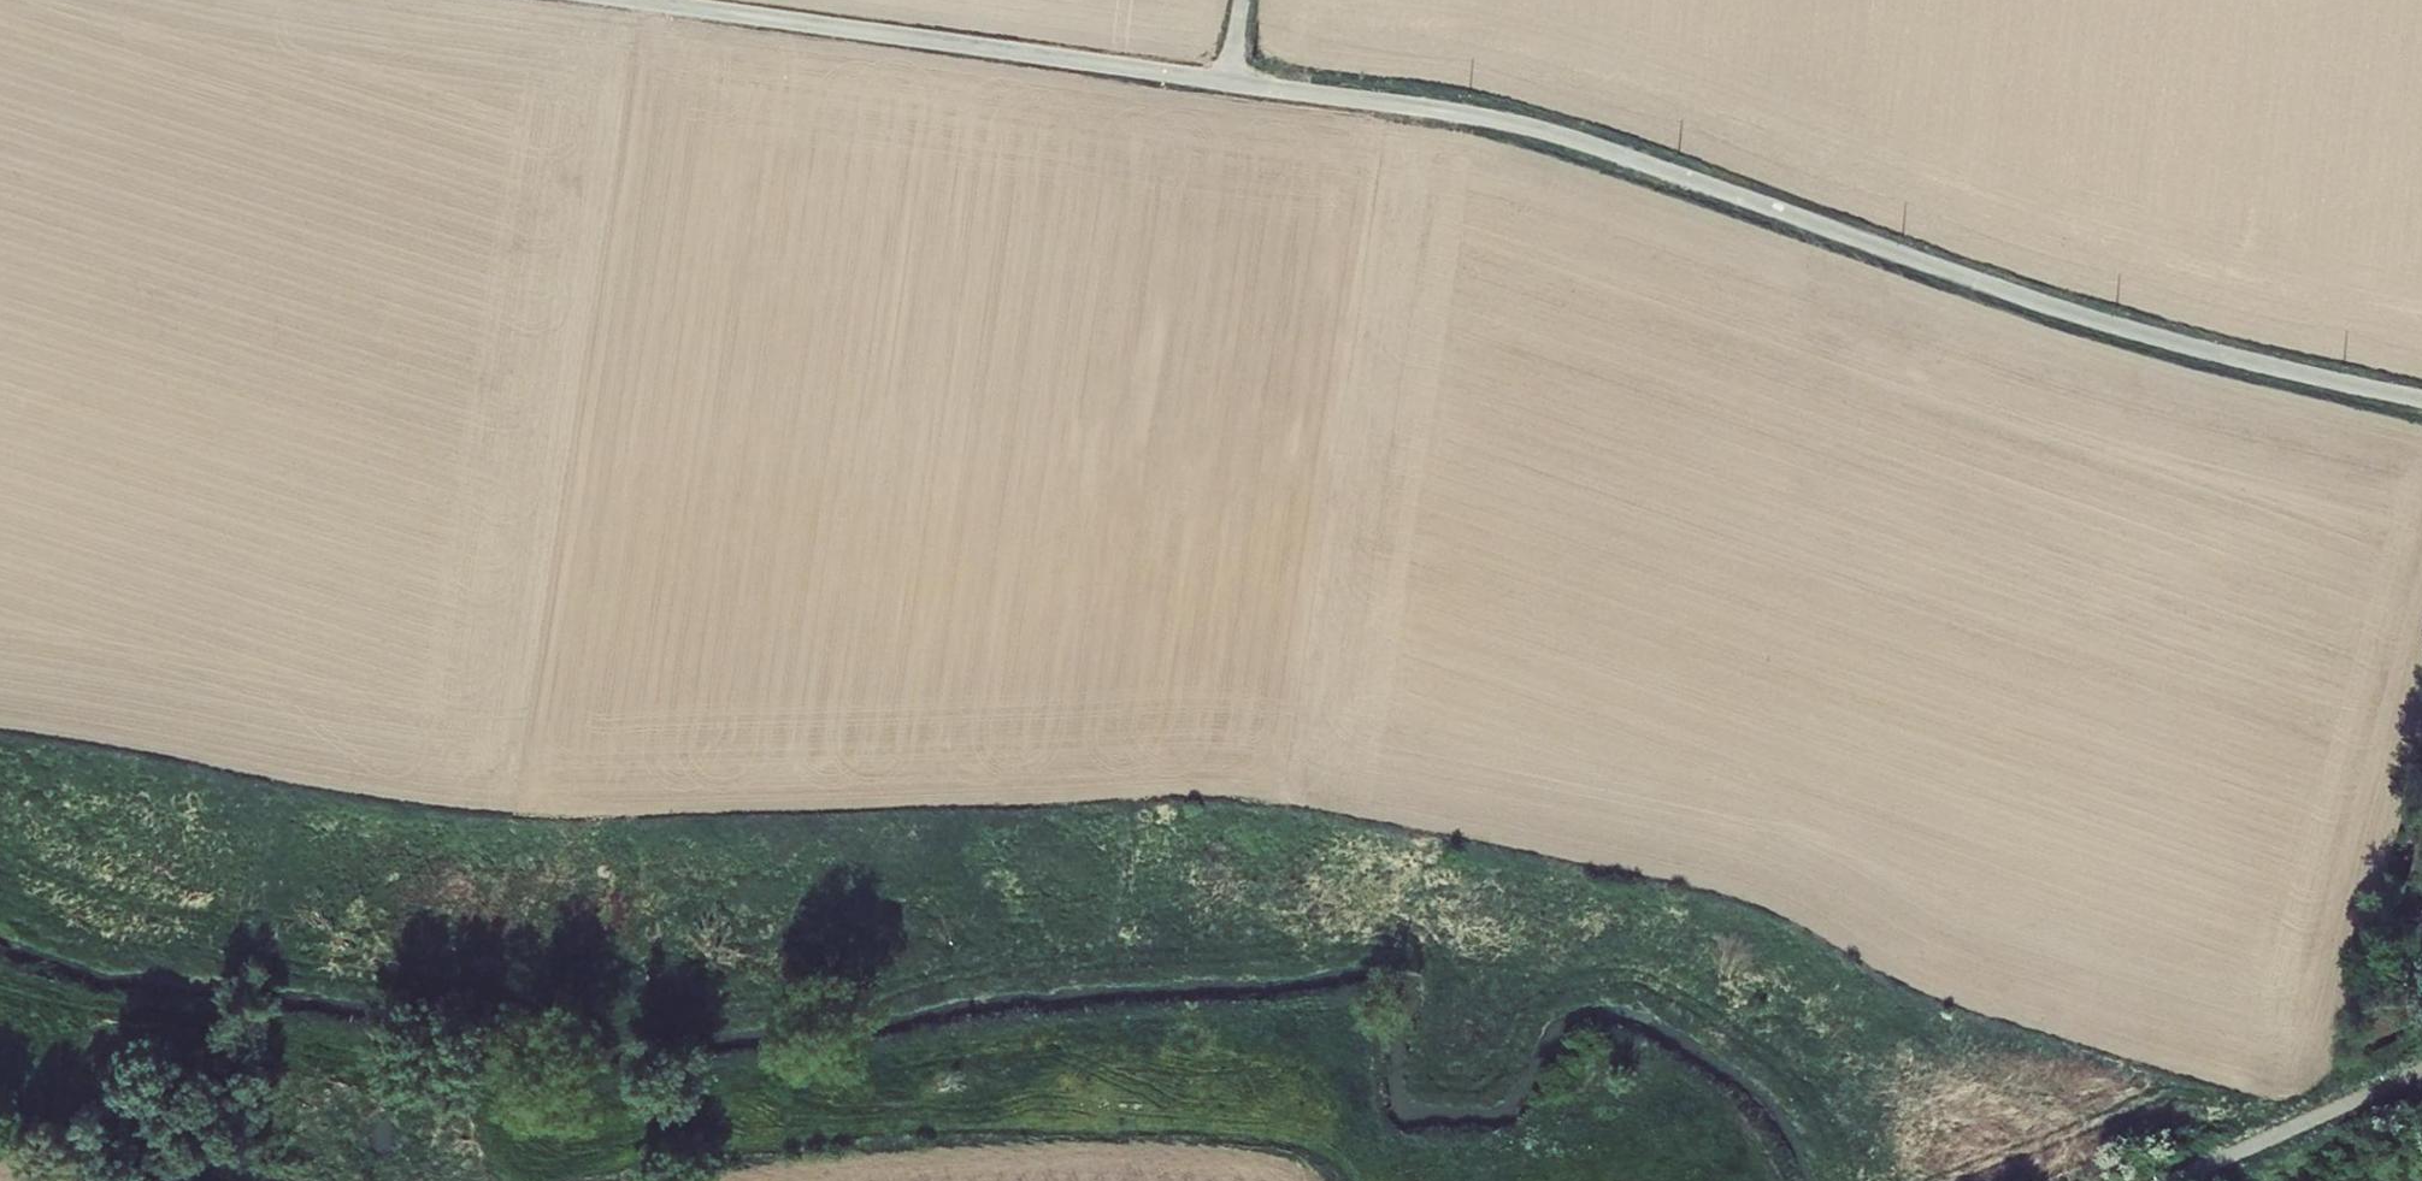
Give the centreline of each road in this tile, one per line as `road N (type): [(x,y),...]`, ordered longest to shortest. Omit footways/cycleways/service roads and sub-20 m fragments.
road 1 (unclassified): [(593,0),(1467,116),(1570,141),(2131,334),(2421,403)]

